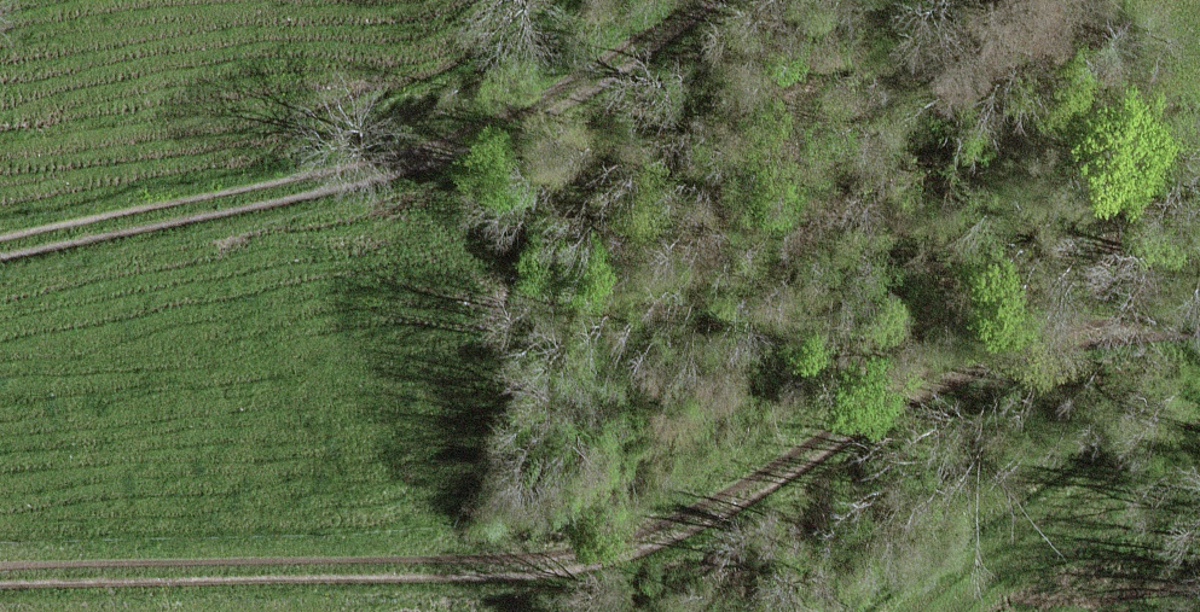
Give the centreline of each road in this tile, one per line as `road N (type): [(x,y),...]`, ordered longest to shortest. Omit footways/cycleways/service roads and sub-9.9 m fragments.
road 1 (track): [(1199,321),(1037,339),(942,378),(724,506),(626,547),(556,561),(0,576)]
road 2 (track): [(0,248),(421,160),(516,127),(704,0)]
road 3 (track): [(849,611),(1069,454),(1199,415)]

